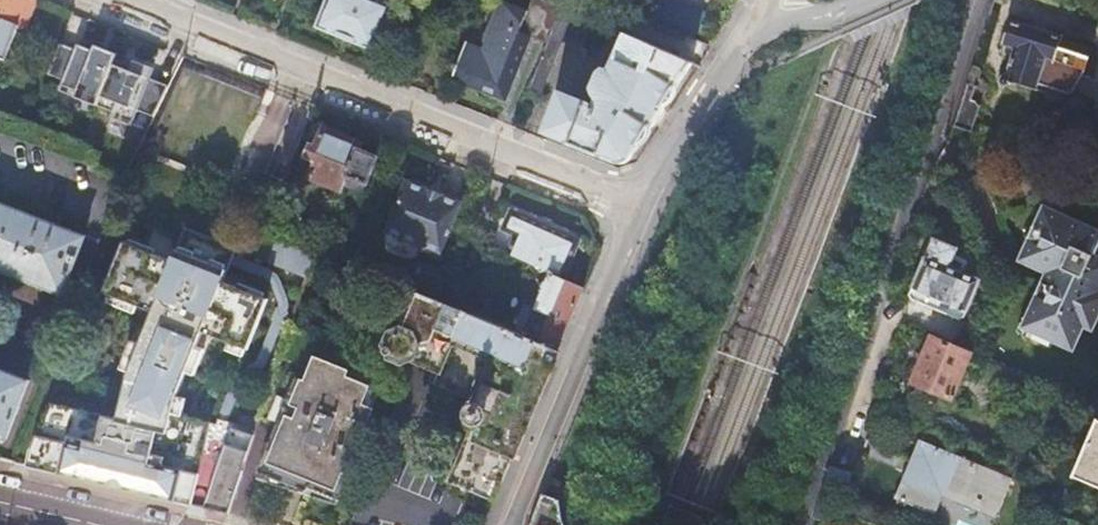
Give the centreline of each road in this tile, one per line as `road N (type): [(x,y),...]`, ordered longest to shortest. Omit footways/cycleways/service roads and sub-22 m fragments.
road 1 (residential): [(124,0),(645,208)]
road 2 (residential): [(511,524),(645,208)]
road 3 (residential): [(645,208),(742,49)]
road 4 (residential): [(742,49),(863,0)]

